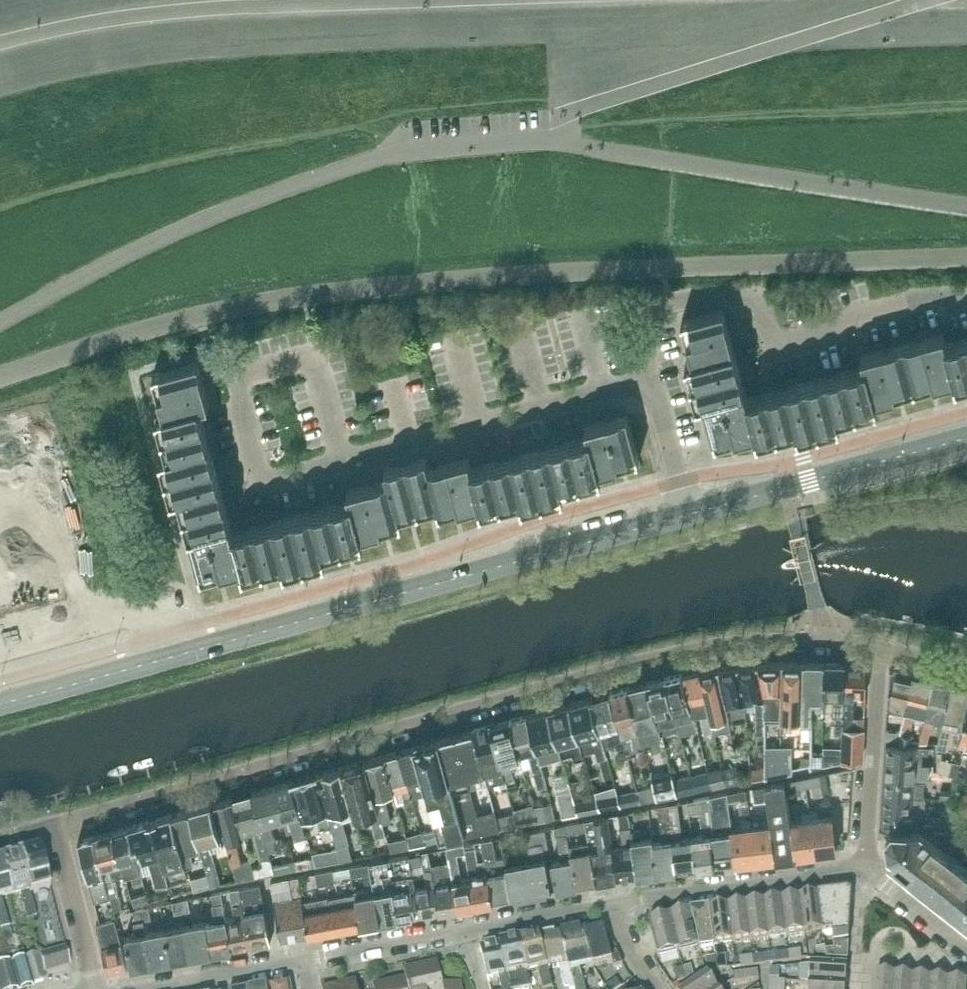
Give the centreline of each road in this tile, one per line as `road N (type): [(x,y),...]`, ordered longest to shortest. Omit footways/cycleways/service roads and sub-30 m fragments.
road 1 (secondary): [(0,701),(966,436)]
road 2 (residential): [(54,829),(704,651),(786,643),(881,648)]
road 3 (residential): [(614,908),(301,959)]
road 4 (residential): [(870,870),(614,908)]
road 5 (residential): [(870,870),(881,648)]
road 6 (residential): [(98,988),(54,829)]
road 7 (residential): [(301,959),(139,988)]
road 8 (residential): [(966,947),(870,870)]

